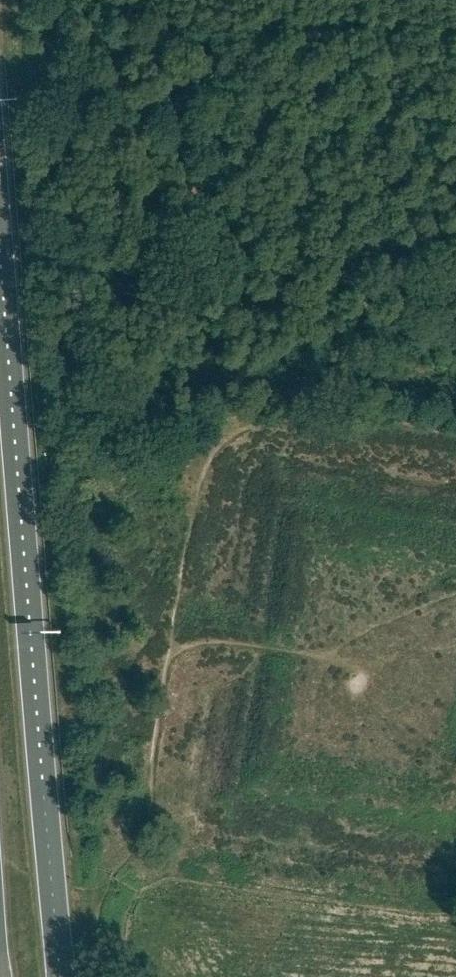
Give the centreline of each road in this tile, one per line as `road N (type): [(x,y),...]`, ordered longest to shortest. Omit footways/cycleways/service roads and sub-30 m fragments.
road 1 (primary): [(60,976),(0,261)]

